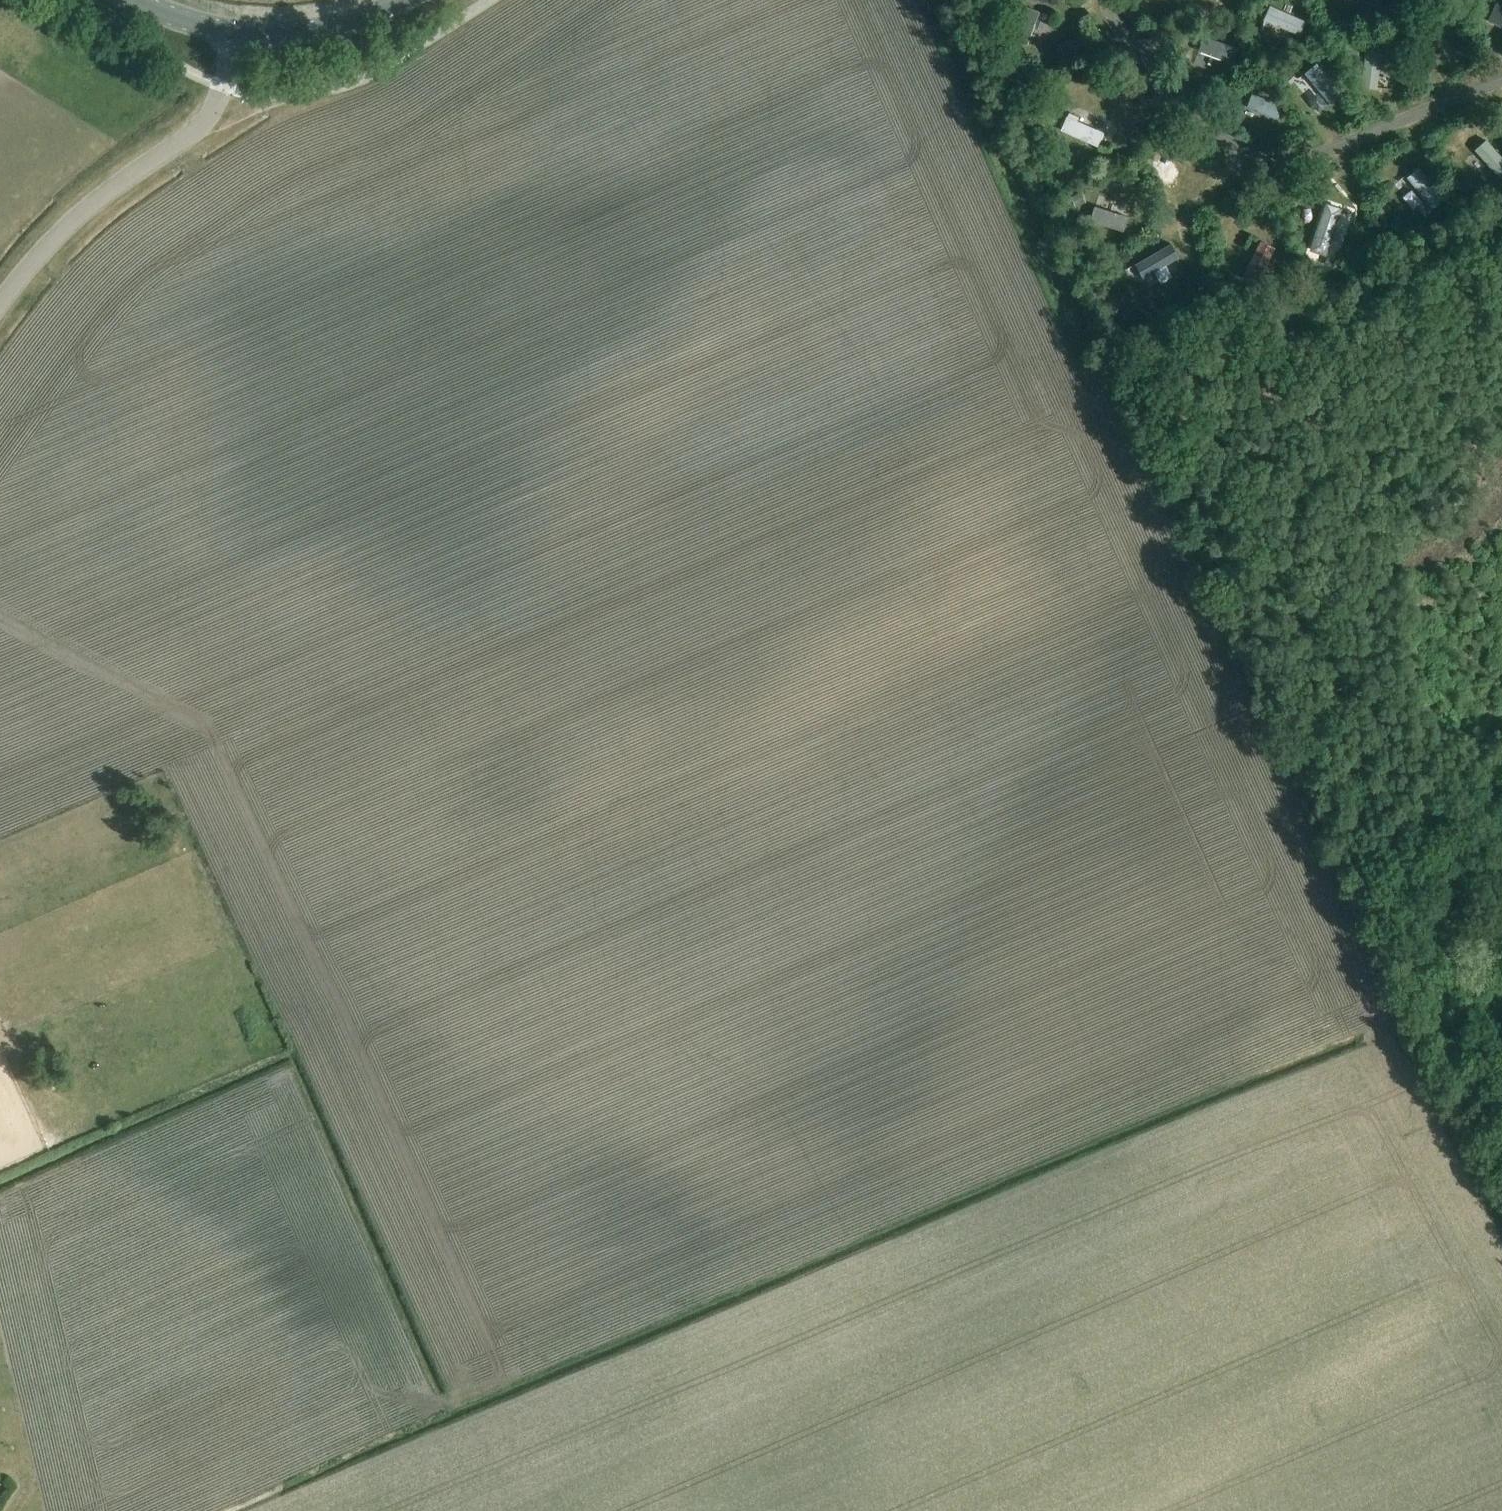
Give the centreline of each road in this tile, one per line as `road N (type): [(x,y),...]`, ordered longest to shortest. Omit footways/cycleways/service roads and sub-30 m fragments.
road 1 (unclassified): [(0,308),(93,204),(205,120),(223,88),(233,31)]
road 2 (tertiary): [(233,31),(325,28),(407,0)]

